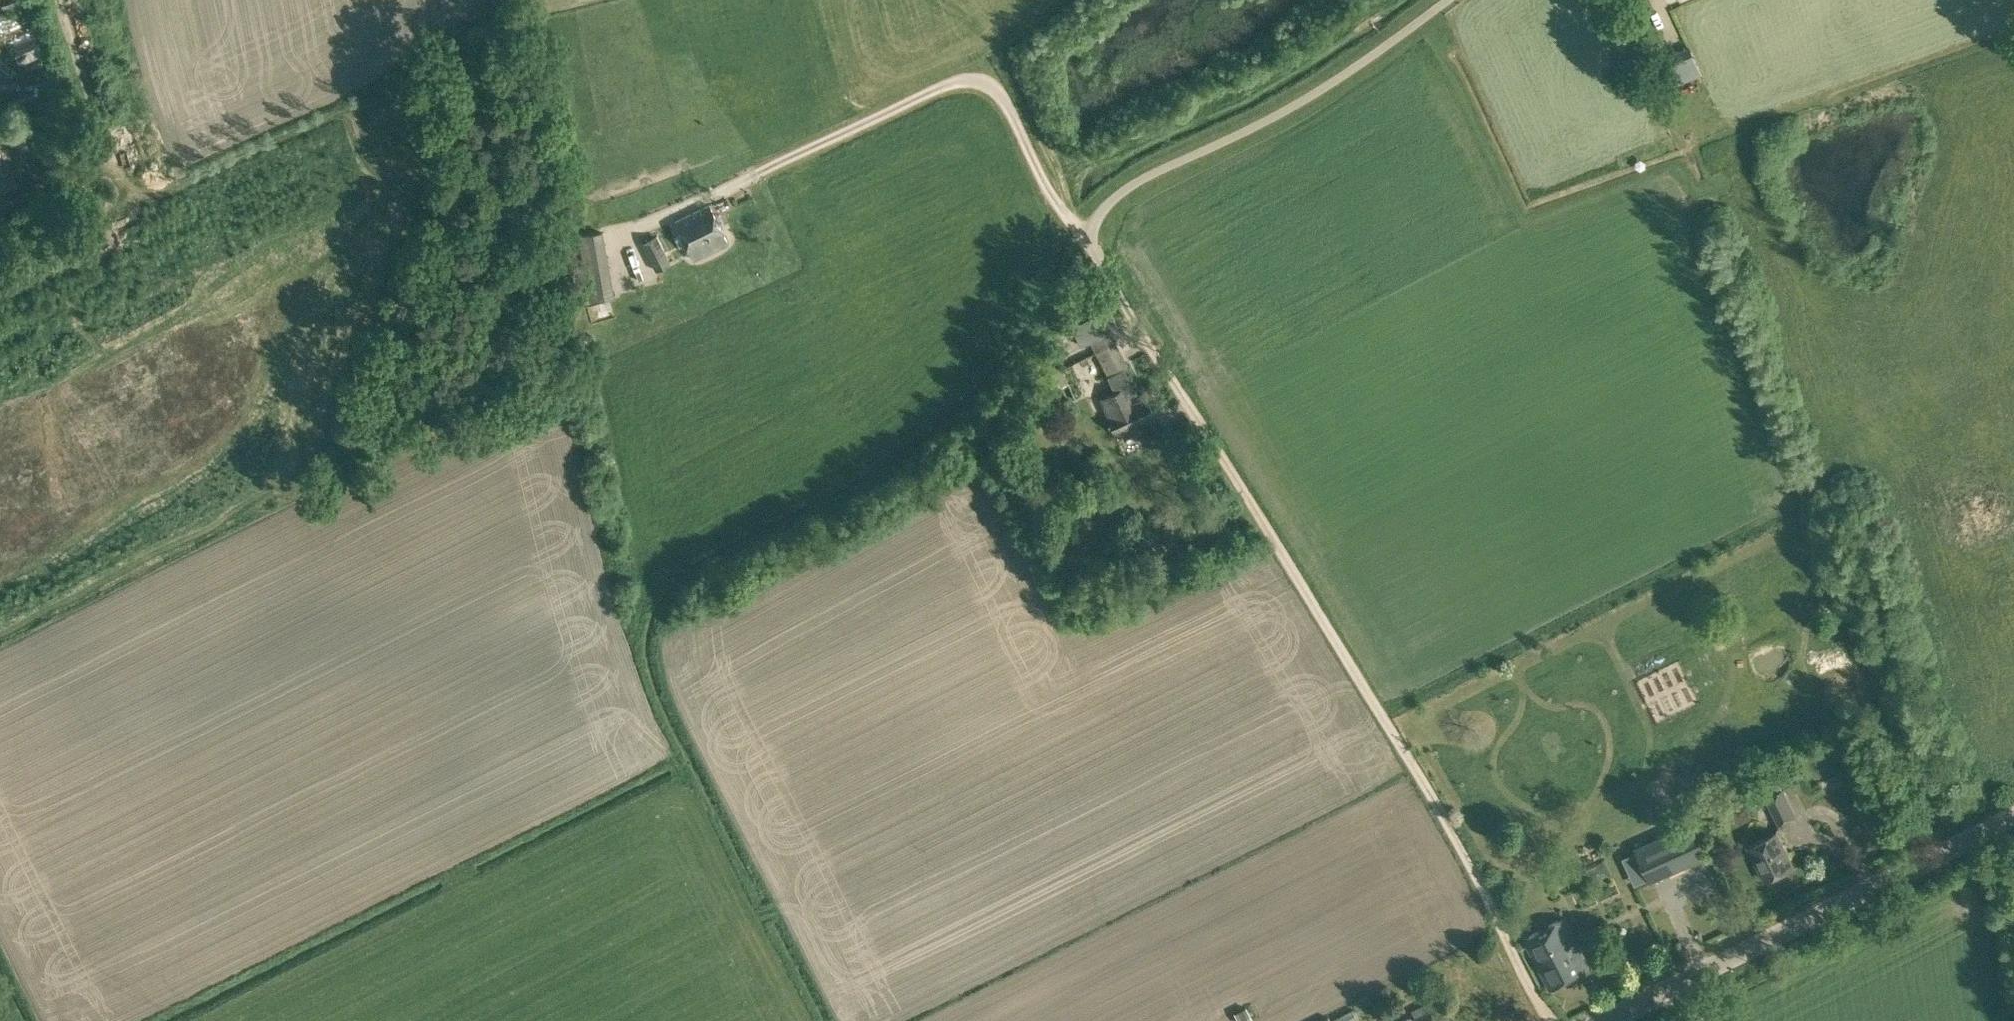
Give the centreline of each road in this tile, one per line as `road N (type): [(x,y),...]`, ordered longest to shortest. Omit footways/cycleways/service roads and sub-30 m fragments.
road 1 (unclassified): [(1440,0),(1320,90),(1143,179),(1106,205),(1086,246),(1434,802),(1558,1020)]
road 2 (tertiary): [(1612,1020),(2013,819)]

